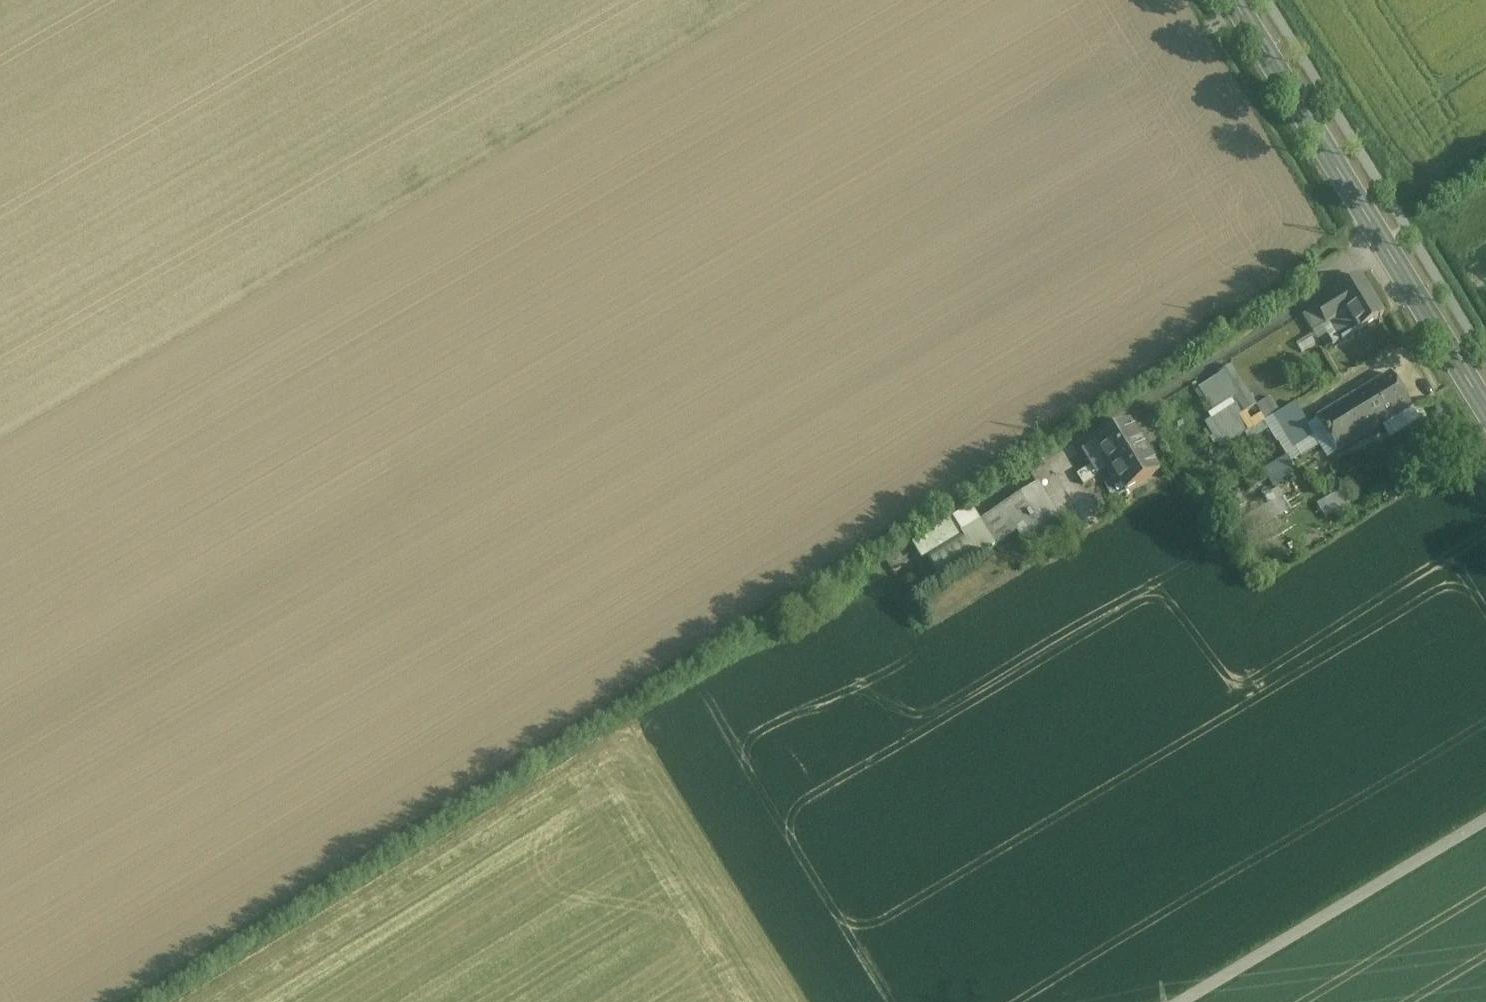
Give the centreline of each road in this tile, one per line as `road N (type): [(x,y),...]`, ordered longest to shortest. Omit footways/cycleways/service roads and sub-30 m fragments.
road 1 (secondary): [(1233,0),(1485,406)]
road 2 (unclassified): [(1485,824),(1187,1001)]

